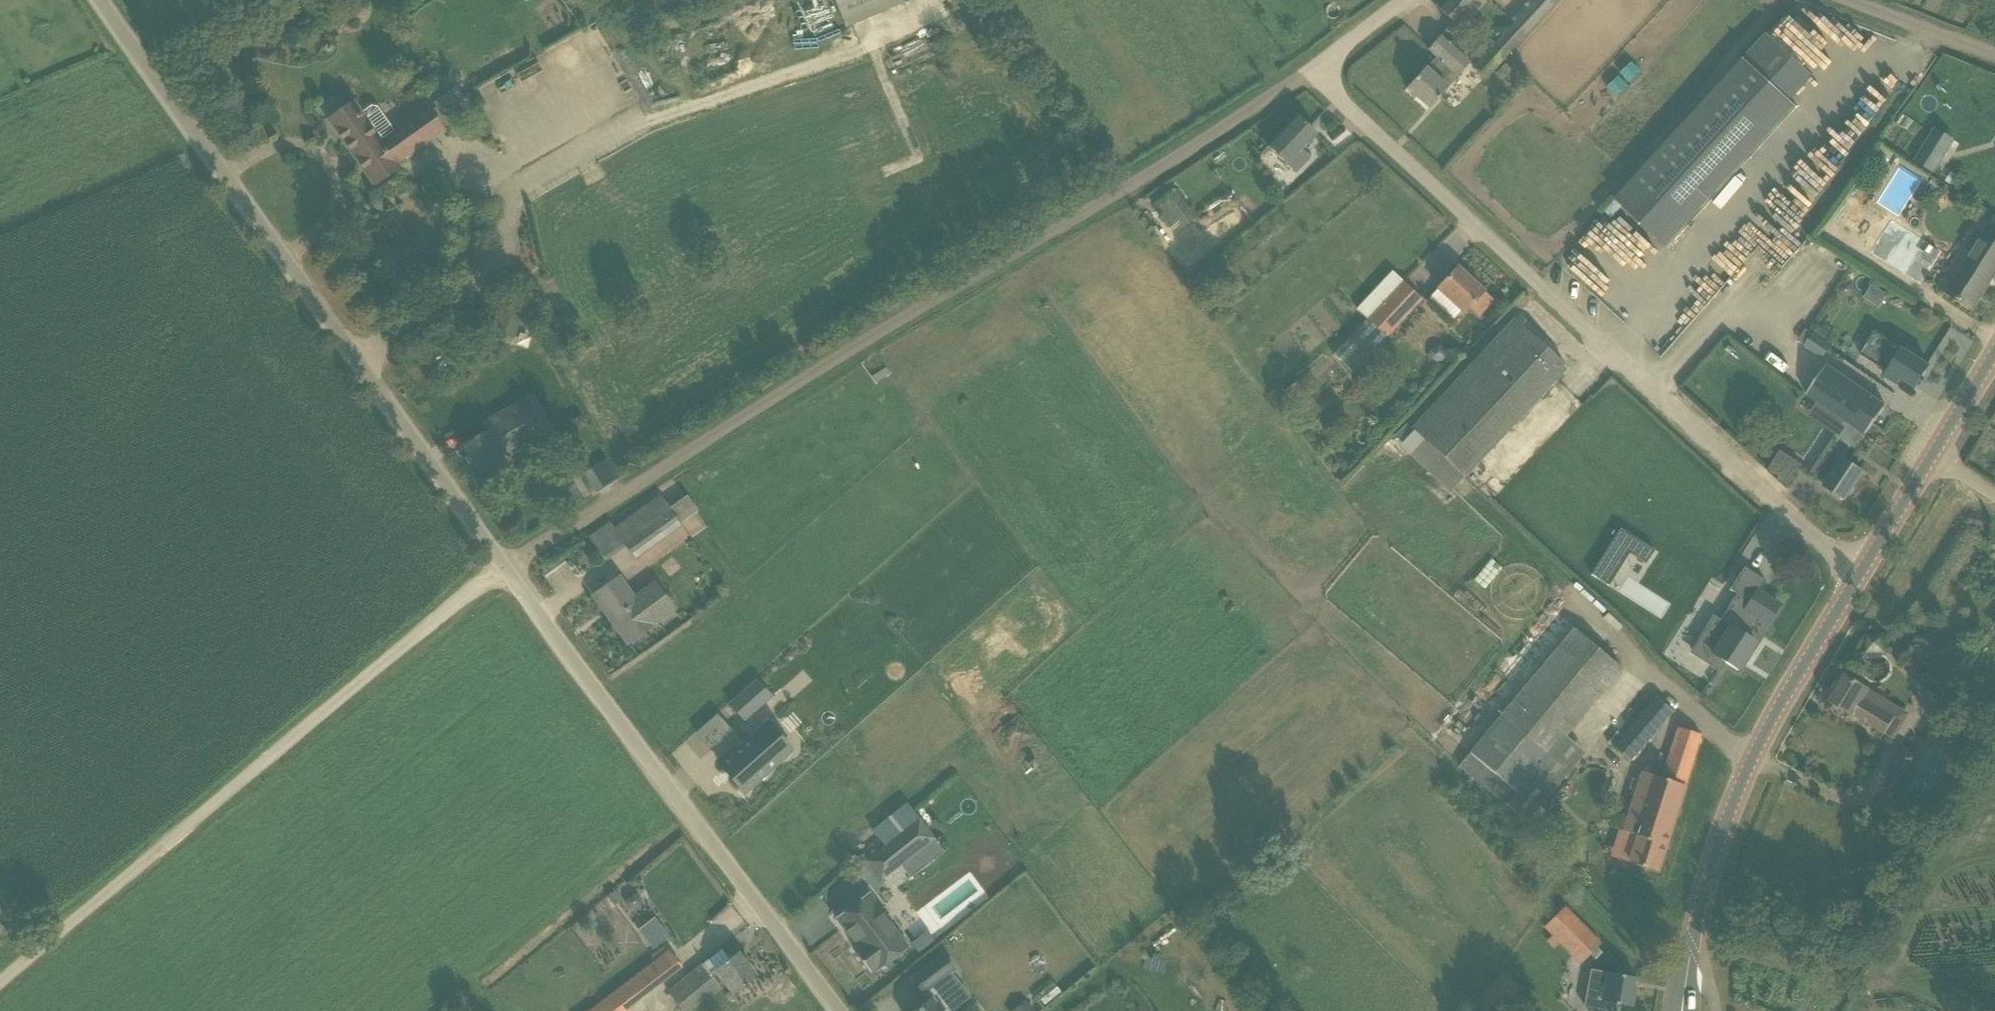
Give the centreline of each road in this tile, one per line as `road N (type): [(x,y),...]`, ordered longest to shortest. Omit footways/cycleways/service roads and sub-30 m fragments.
road 1 (track): [(1317,65),(503,568),(0,981)]
road 2 (unclassified): [(837,1010),(503,568),(99,0)]
road 3 (unclassified): [(1859,571),(1352,111),(1317,65),(1404,0)]
road 4 (tertiary): [(1686,1010),(1718,859),(1759,752),(1859,571)]
road 5 (tertiary): [(1859,571),(1994,351)]
road 6 (track): [(1856,0),(1994,53)]

